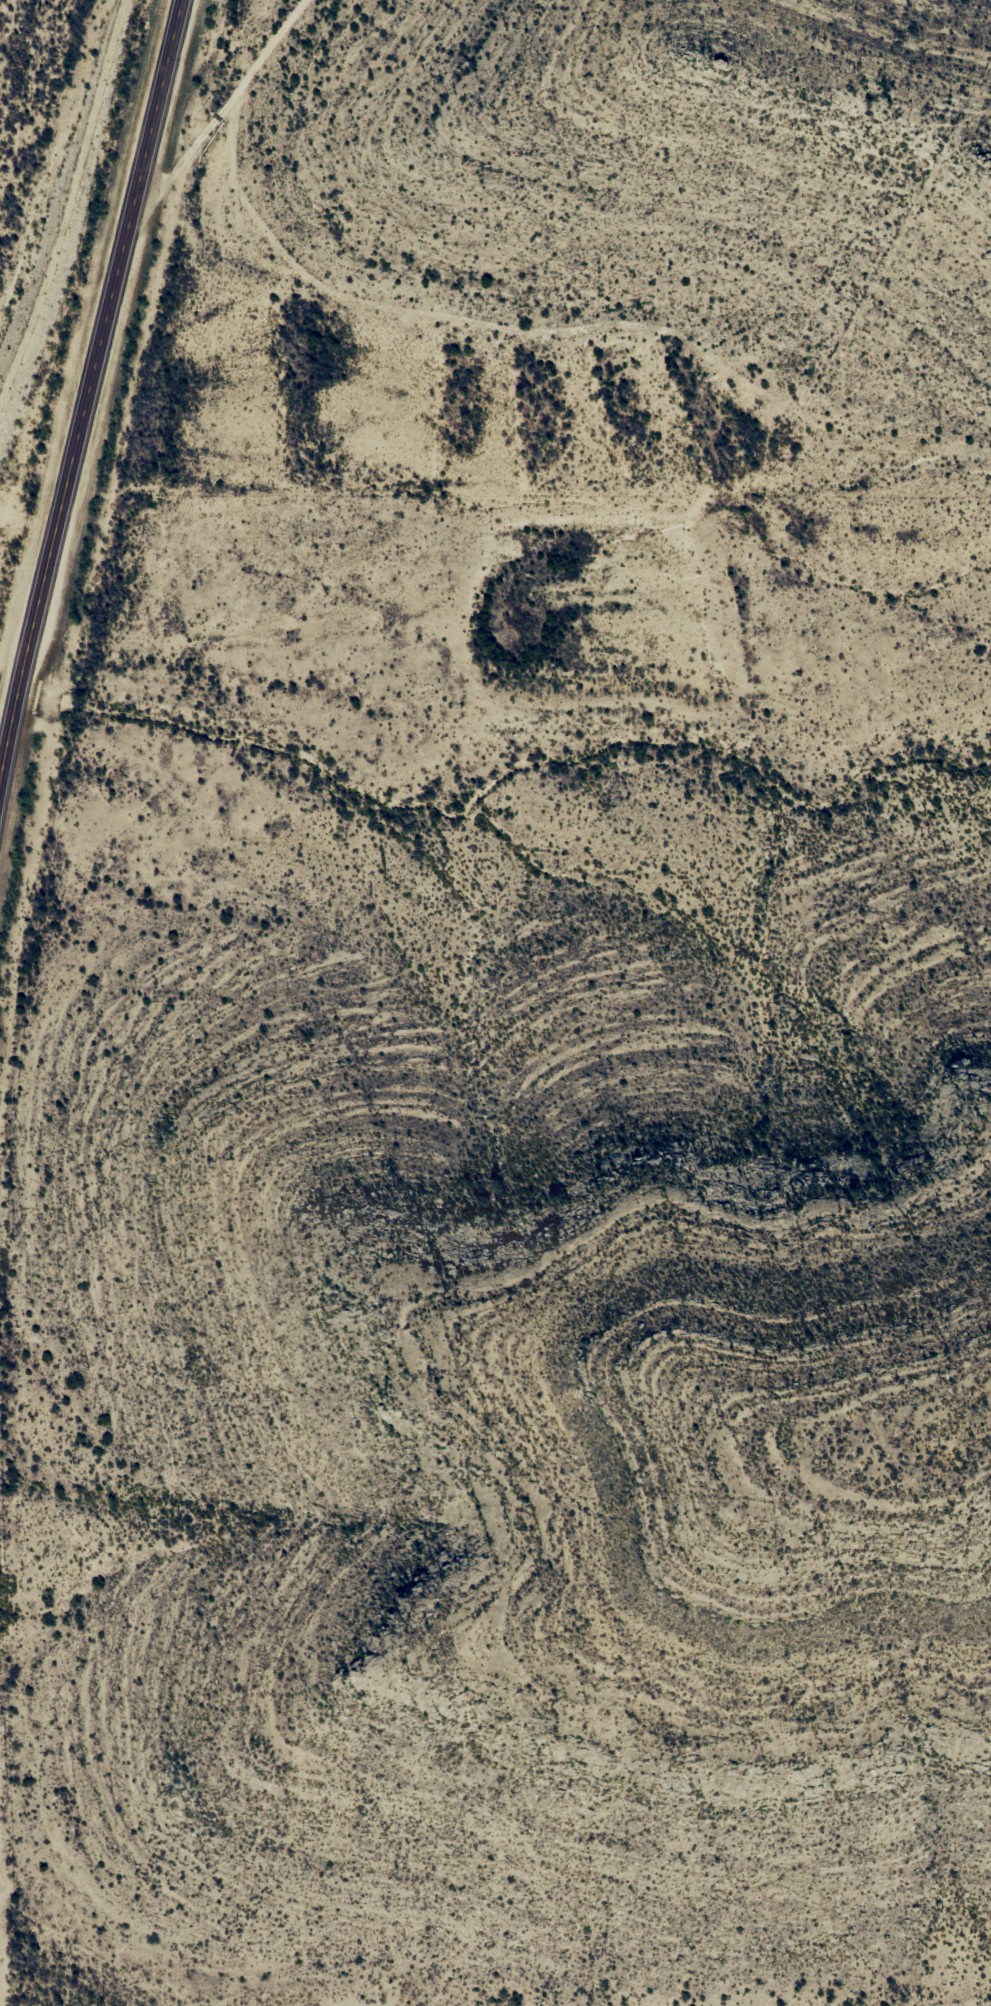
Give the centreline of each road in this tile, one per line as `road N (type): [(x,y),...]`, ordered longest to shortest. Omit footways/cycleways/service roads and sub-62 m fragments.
road 1 (trunk): [(0,775),(180,0)]
road 2 (residential): [(135,193),(171,174),(306,0)]

